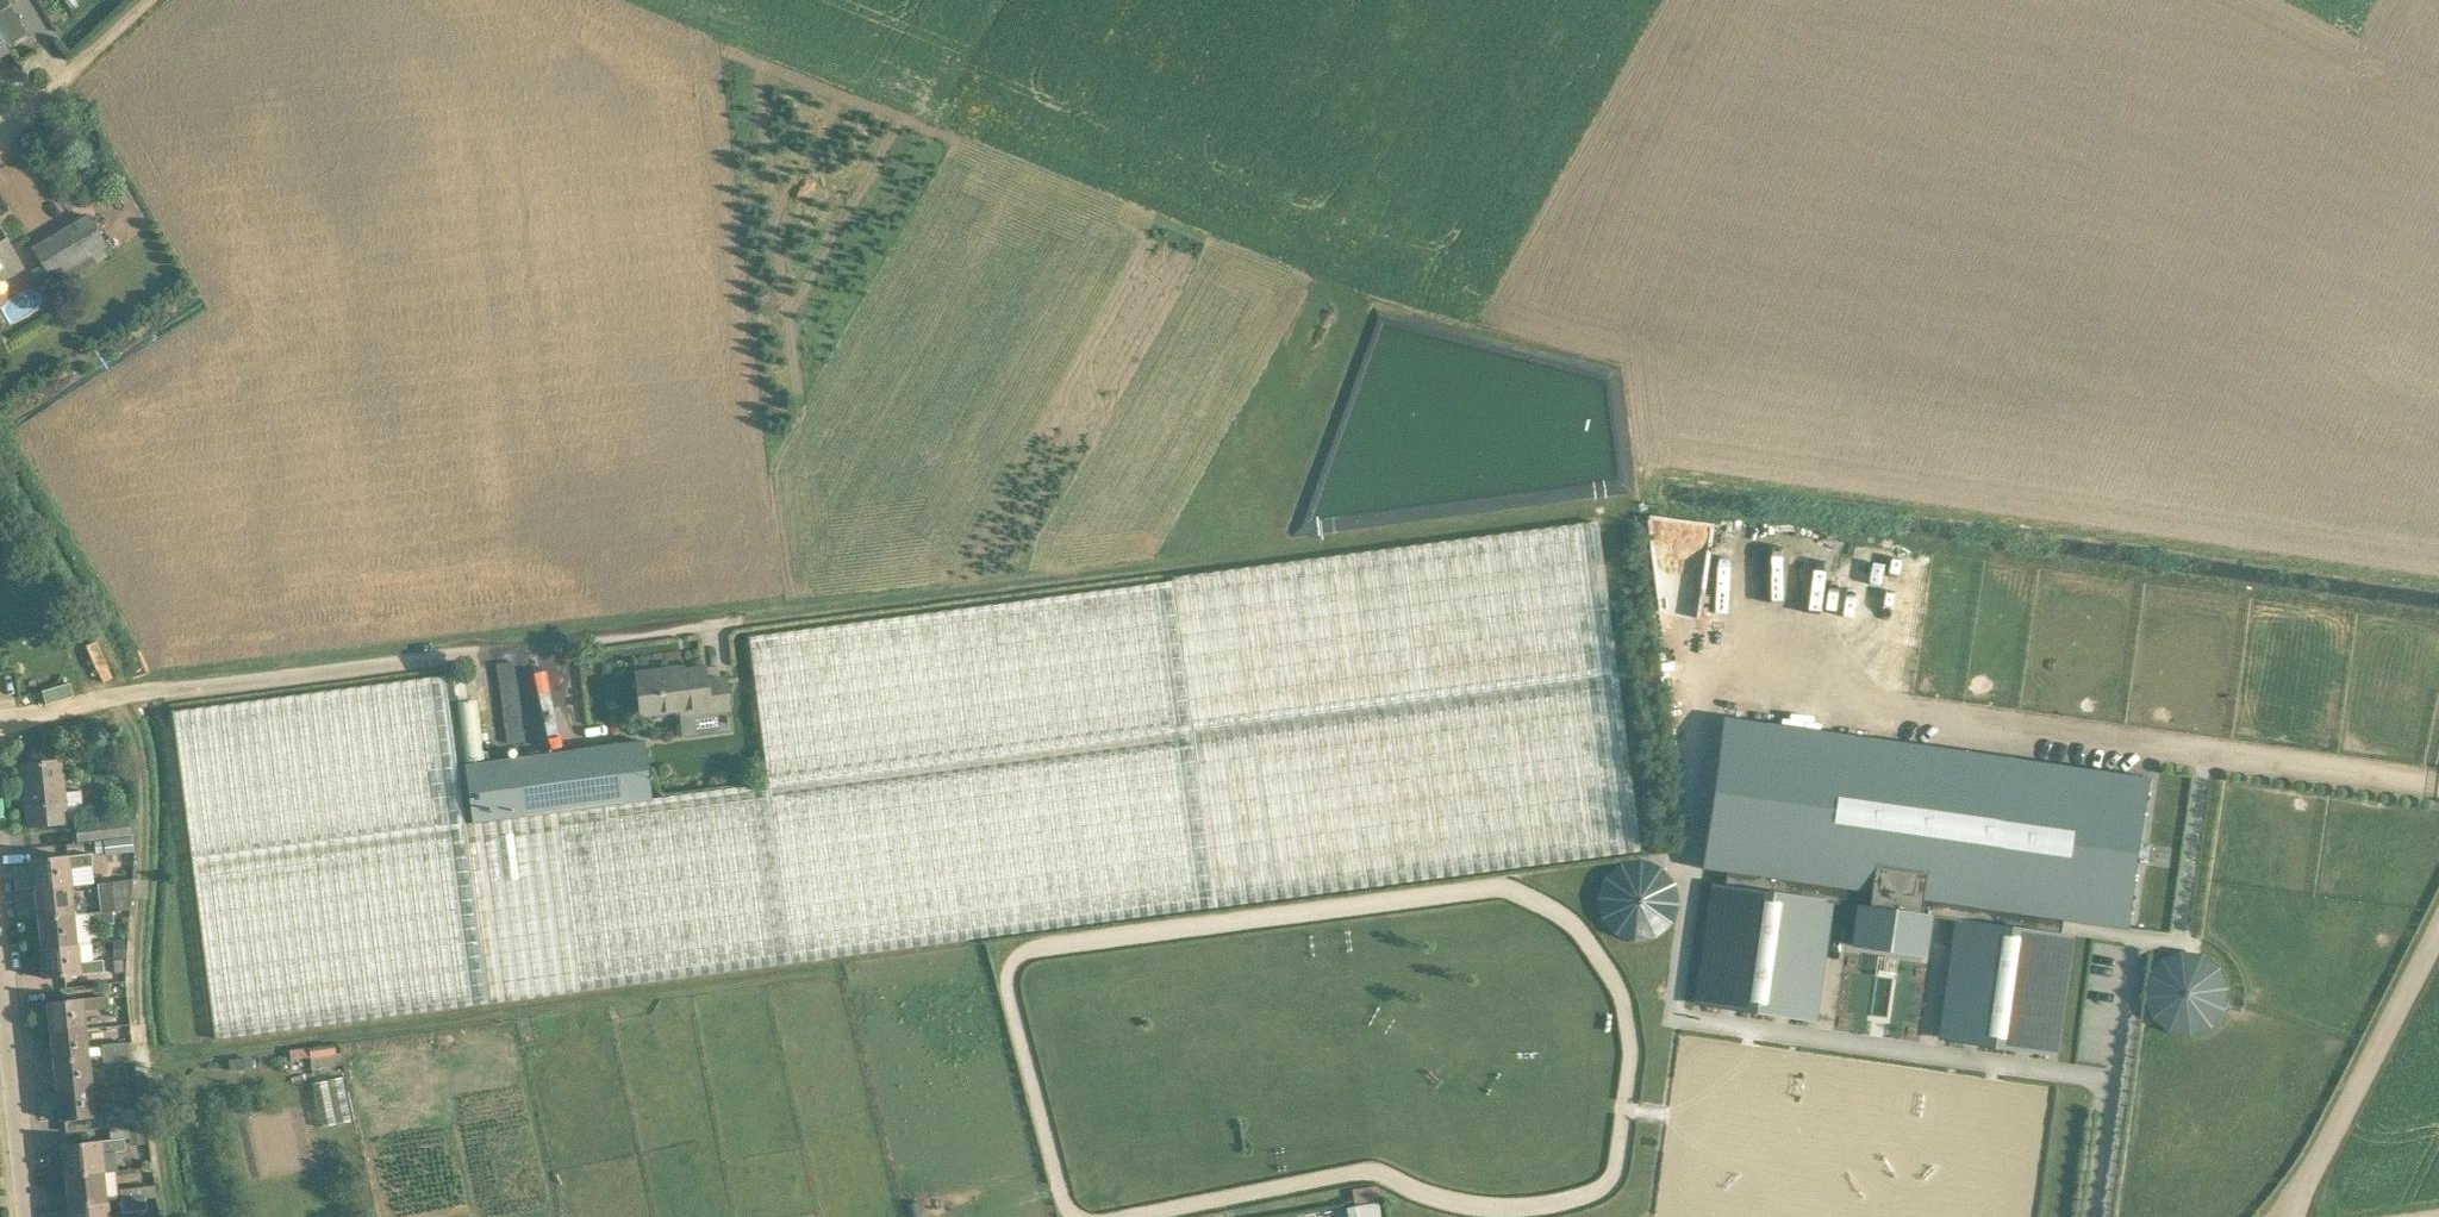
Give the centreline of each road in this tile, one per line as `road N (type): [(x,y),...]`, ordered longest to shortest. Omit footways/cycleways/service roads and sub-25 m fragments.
road 1 (residential): [(0,722),(110,697),(1602,509)]
road 2 (track): [(110,697),(137,743),(144,789),(140,1048),(170,1216)]
road 3 (track): [(2288,1216),(2438,928)]
road 4 (residential): [(29,1216),(0,932)]
road 5 (track): [(59,87),(152,0)]

